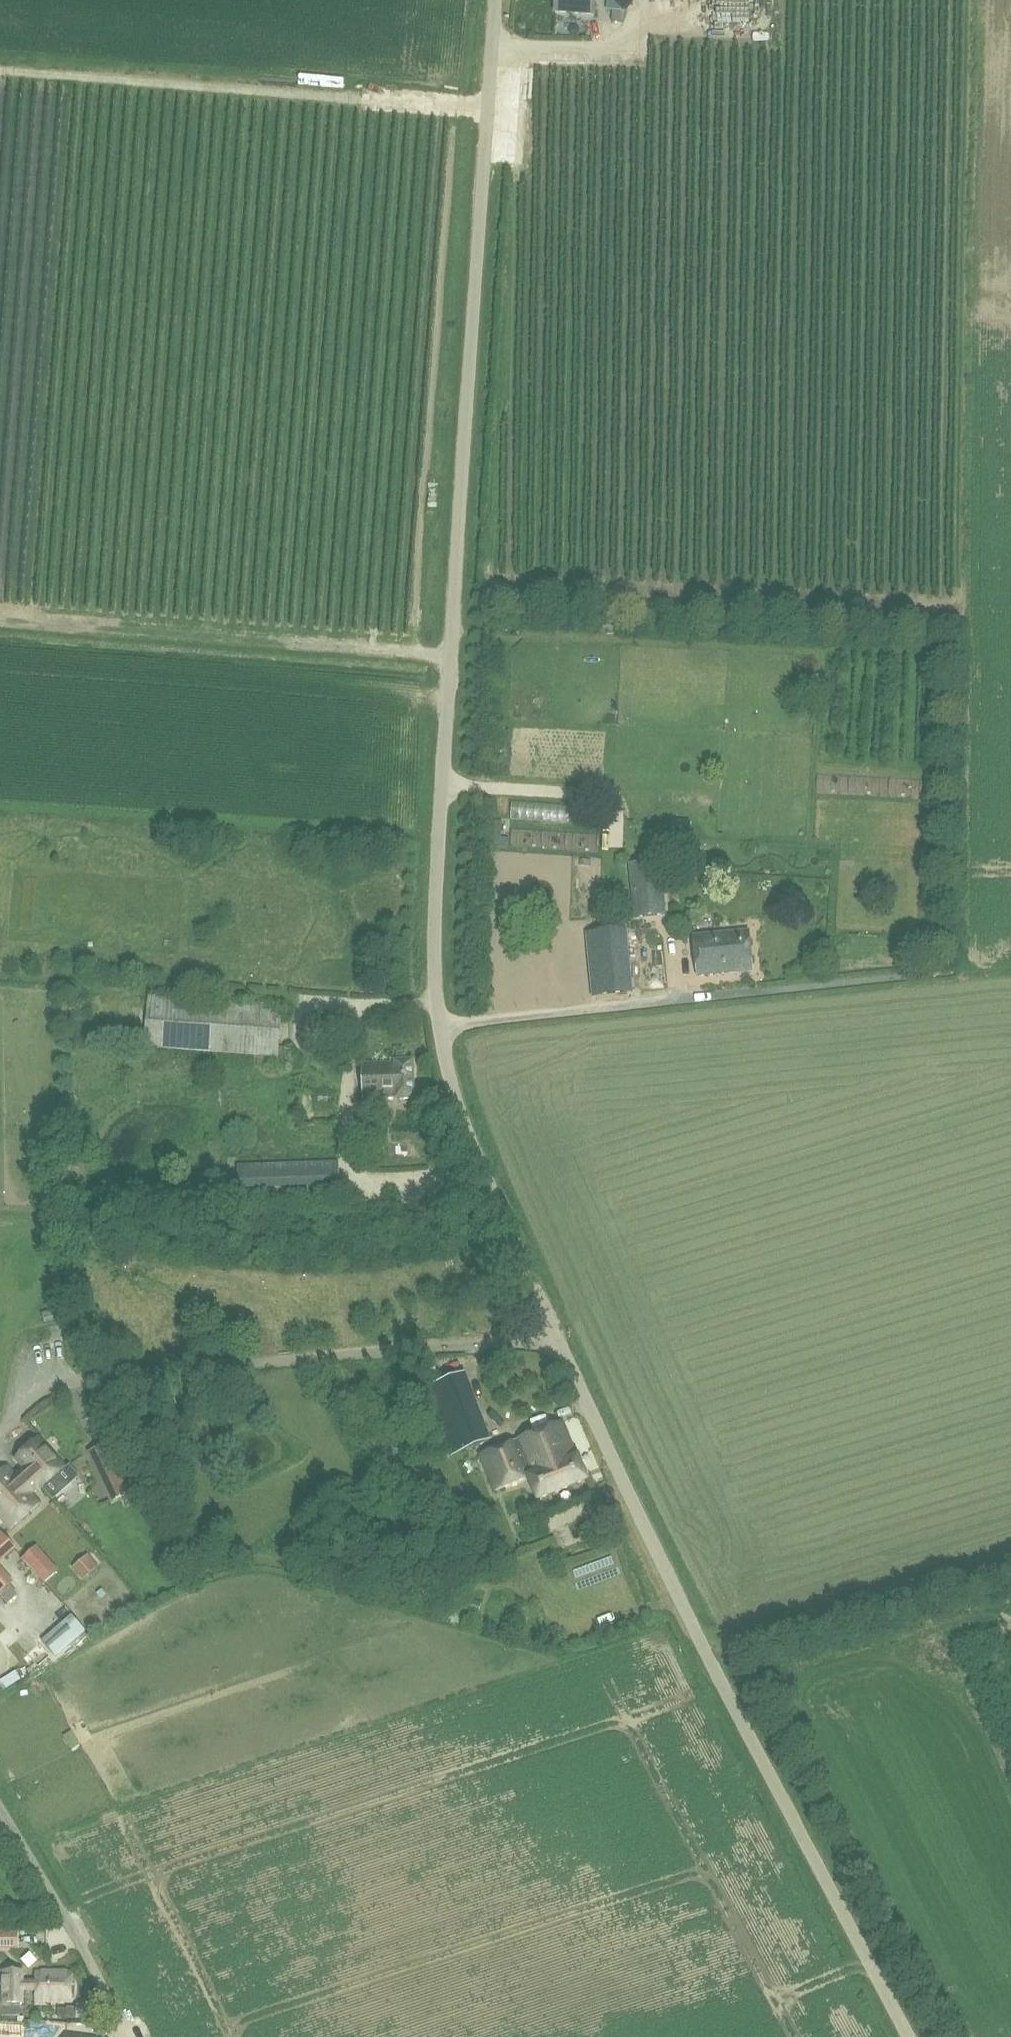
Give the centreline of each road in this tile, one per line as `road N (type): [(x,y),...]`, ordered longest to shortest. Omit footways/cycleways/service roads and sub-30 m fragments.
road 1 (unclassified): [(498,0),(433,992),(439,1027)]
road 2 (unclassified): [(911,2036),(727,1692),(554,1338)]
road 3 (unclassified): [(0,1434),(53,1390),(89,1381),(554,1338)]
road 4 (unclassified): [(554,1338),(449,1081),(439,1027)]
road 5 (unclassified): [(117,2036),(0,1817)]

